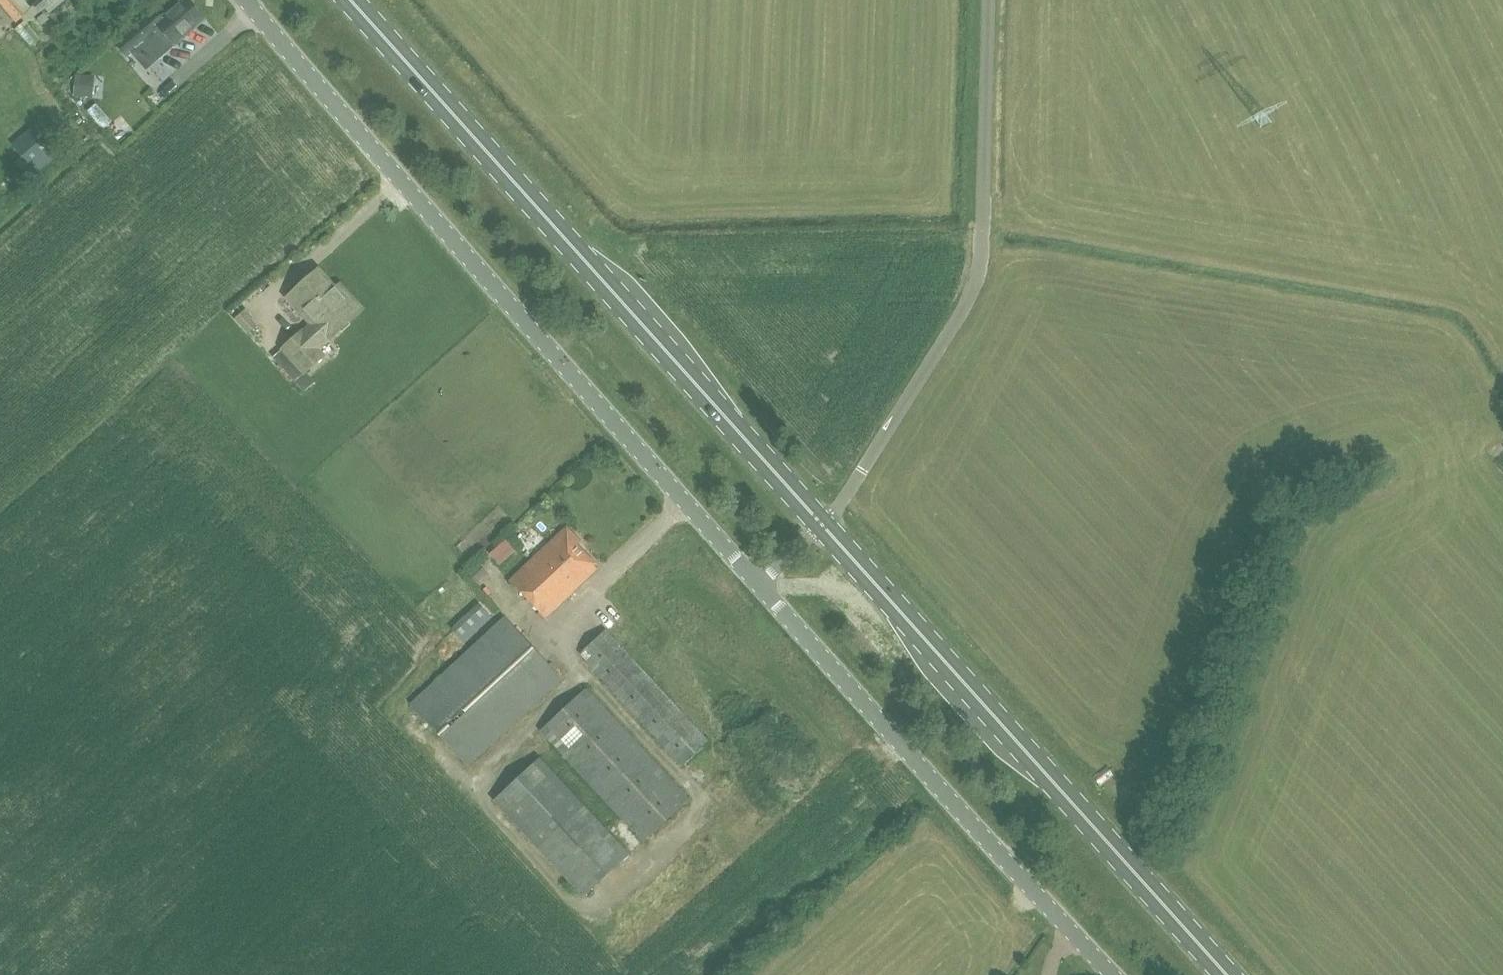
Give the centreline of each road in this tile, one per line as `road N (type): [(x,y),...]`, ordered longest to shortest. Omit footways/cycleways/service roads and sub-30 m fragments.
road 1 (unclassified): [(759,584),(250,0)]
road 2 (primary): [(823,526),(353,0)]
road 3 (primary): [(1227,974),(823,526)]
road 4 (unclassified): [(823,526),(976,284),(989,0)]
road 5 (unclassified): [(1112,974),(759,584)]

